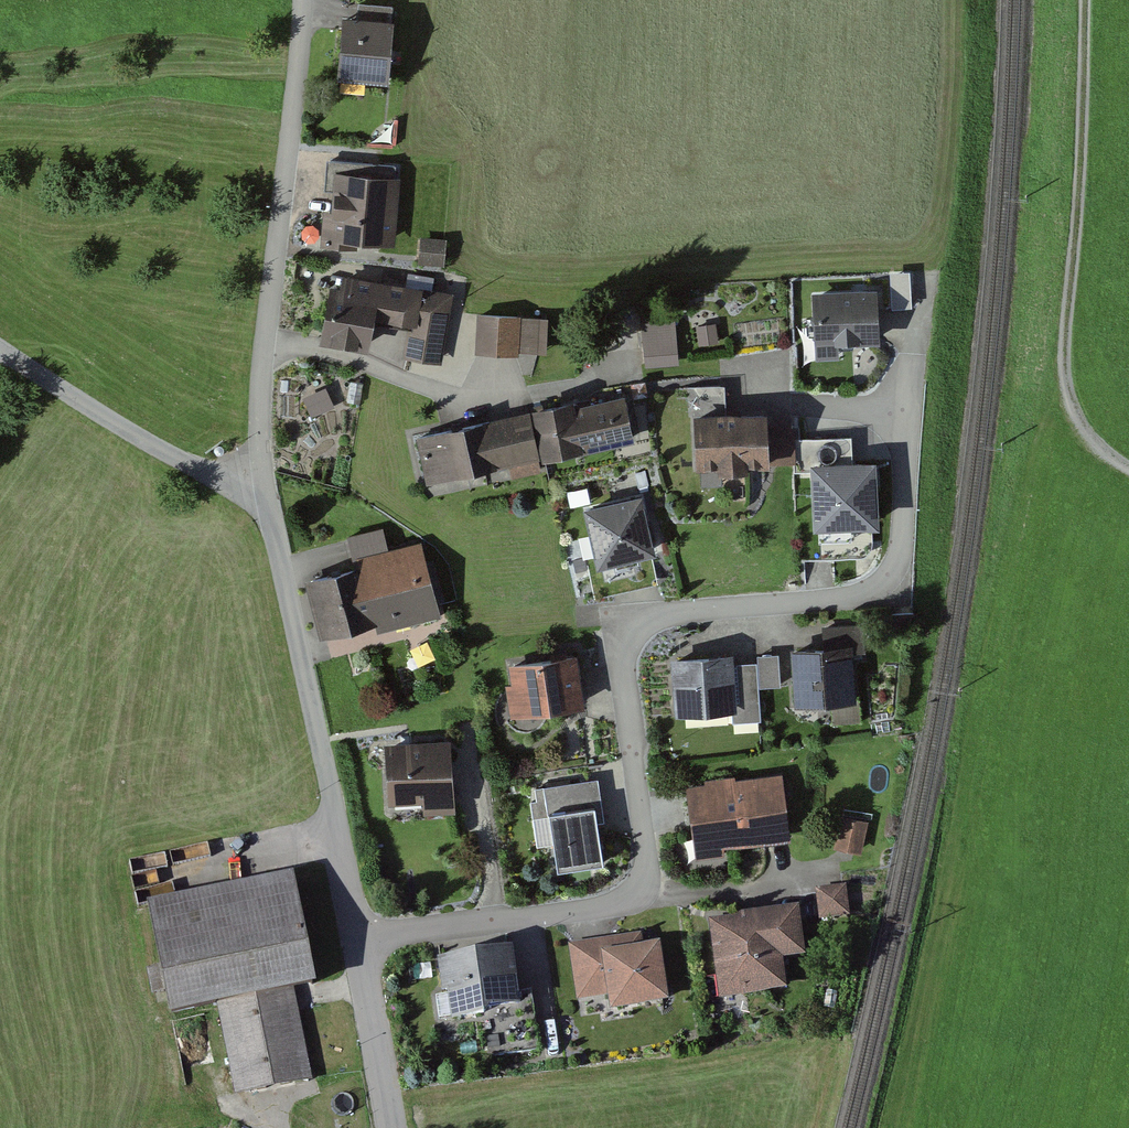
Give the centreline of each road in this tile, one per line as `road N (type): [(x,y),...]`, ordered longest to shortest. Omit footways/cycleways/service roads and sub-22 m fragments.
road 1 (residential): [(364,941),(630,900),(649,879),(622,670),(628,636),(655,617),(840,599),(875,589),(898,567),(905,411),(779,402)]
road 2 (track): [(1128,469),(1116,464),(1071,403),(1064,321),(1082,115),(1082,0)]
road 3 (residential): [(263,481),(262,375),(303,0)]
road 4 (residential): [(364,941),(263,481)]
road 5 (residential): [(263,481),(213,477),(0,353)]
road 6 (residential): [(397,1127),(364,941)]

